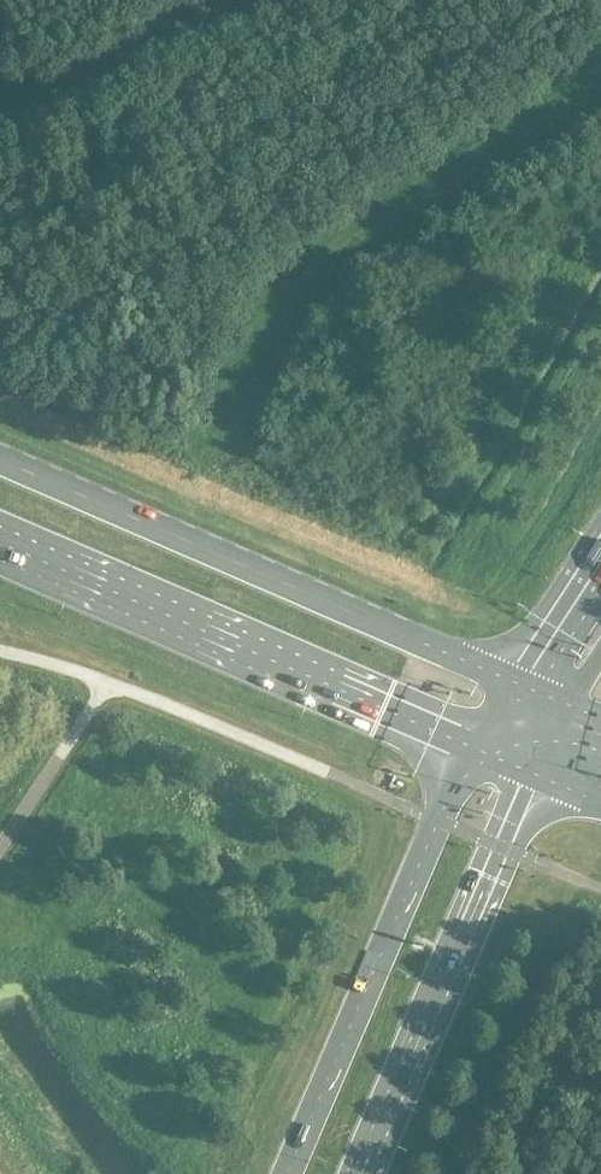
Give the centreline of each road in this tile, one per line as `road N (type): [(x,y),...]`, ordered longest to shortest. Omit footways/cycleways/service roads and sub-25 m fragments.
road 1 (trunk): [(509,678),(0,454)]
road 2 (trunk): [(0,544),(476,750)]
road 3 (secondary): [(476,750),(285,1173)]
road 4 (secondary): [(357,1173),(535,775)]
road 5 (secondary): [(600,552),(509,678)]

